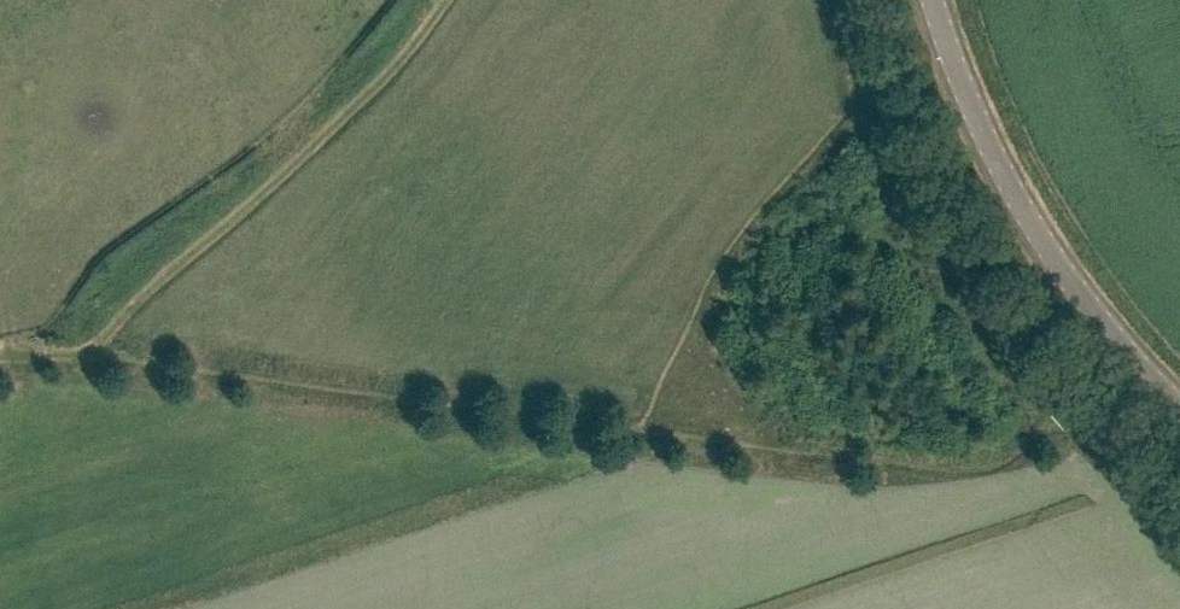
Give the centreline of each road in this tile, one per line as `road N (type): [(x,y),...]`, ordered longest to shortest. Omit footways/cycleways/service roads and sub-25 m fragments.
road 1 (tertiary): [(1179,411),(1077,309),(995,162),(927,0)]

